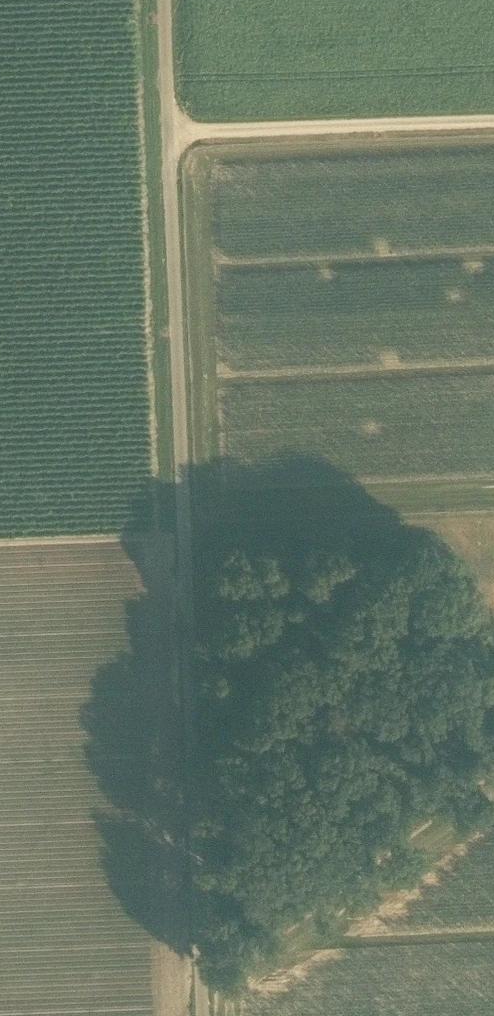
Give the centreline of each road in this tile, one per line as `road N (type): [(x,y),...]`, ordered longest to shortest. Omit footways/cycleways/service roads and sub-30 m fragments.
road 1 (unclassified): [(195,1015),(163,0)]
road 2 (track): [(167,135),(493,123)]

